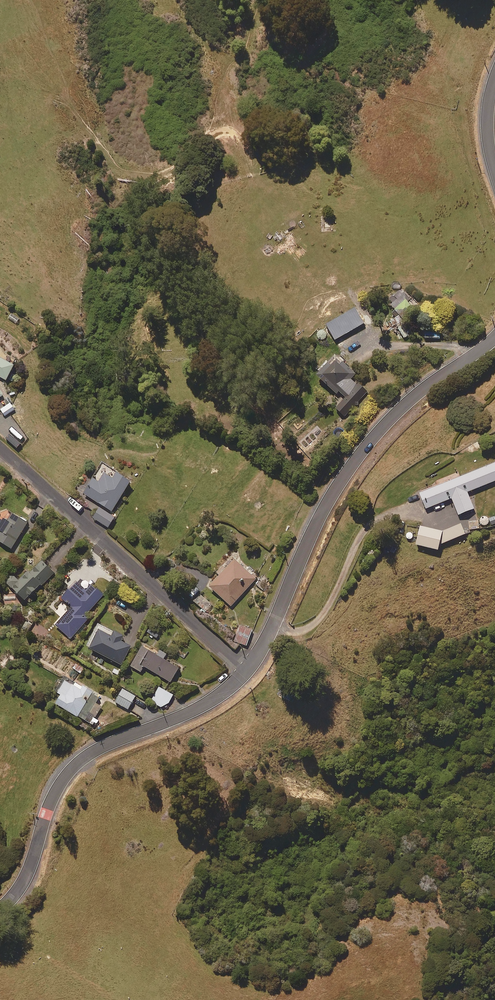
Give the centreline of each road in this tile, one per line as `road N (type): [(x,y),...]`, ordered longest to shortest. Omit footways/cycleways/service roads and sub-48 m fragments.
road 1 (secondary): [(248,669),(358,455),(421,391),(494,337)]
road 2 (secondary): [(0,909),(21,886),(59,787),(80,761),(208,702),(248,669)]
road 3 (residential): [(0,450),(248,669)]

